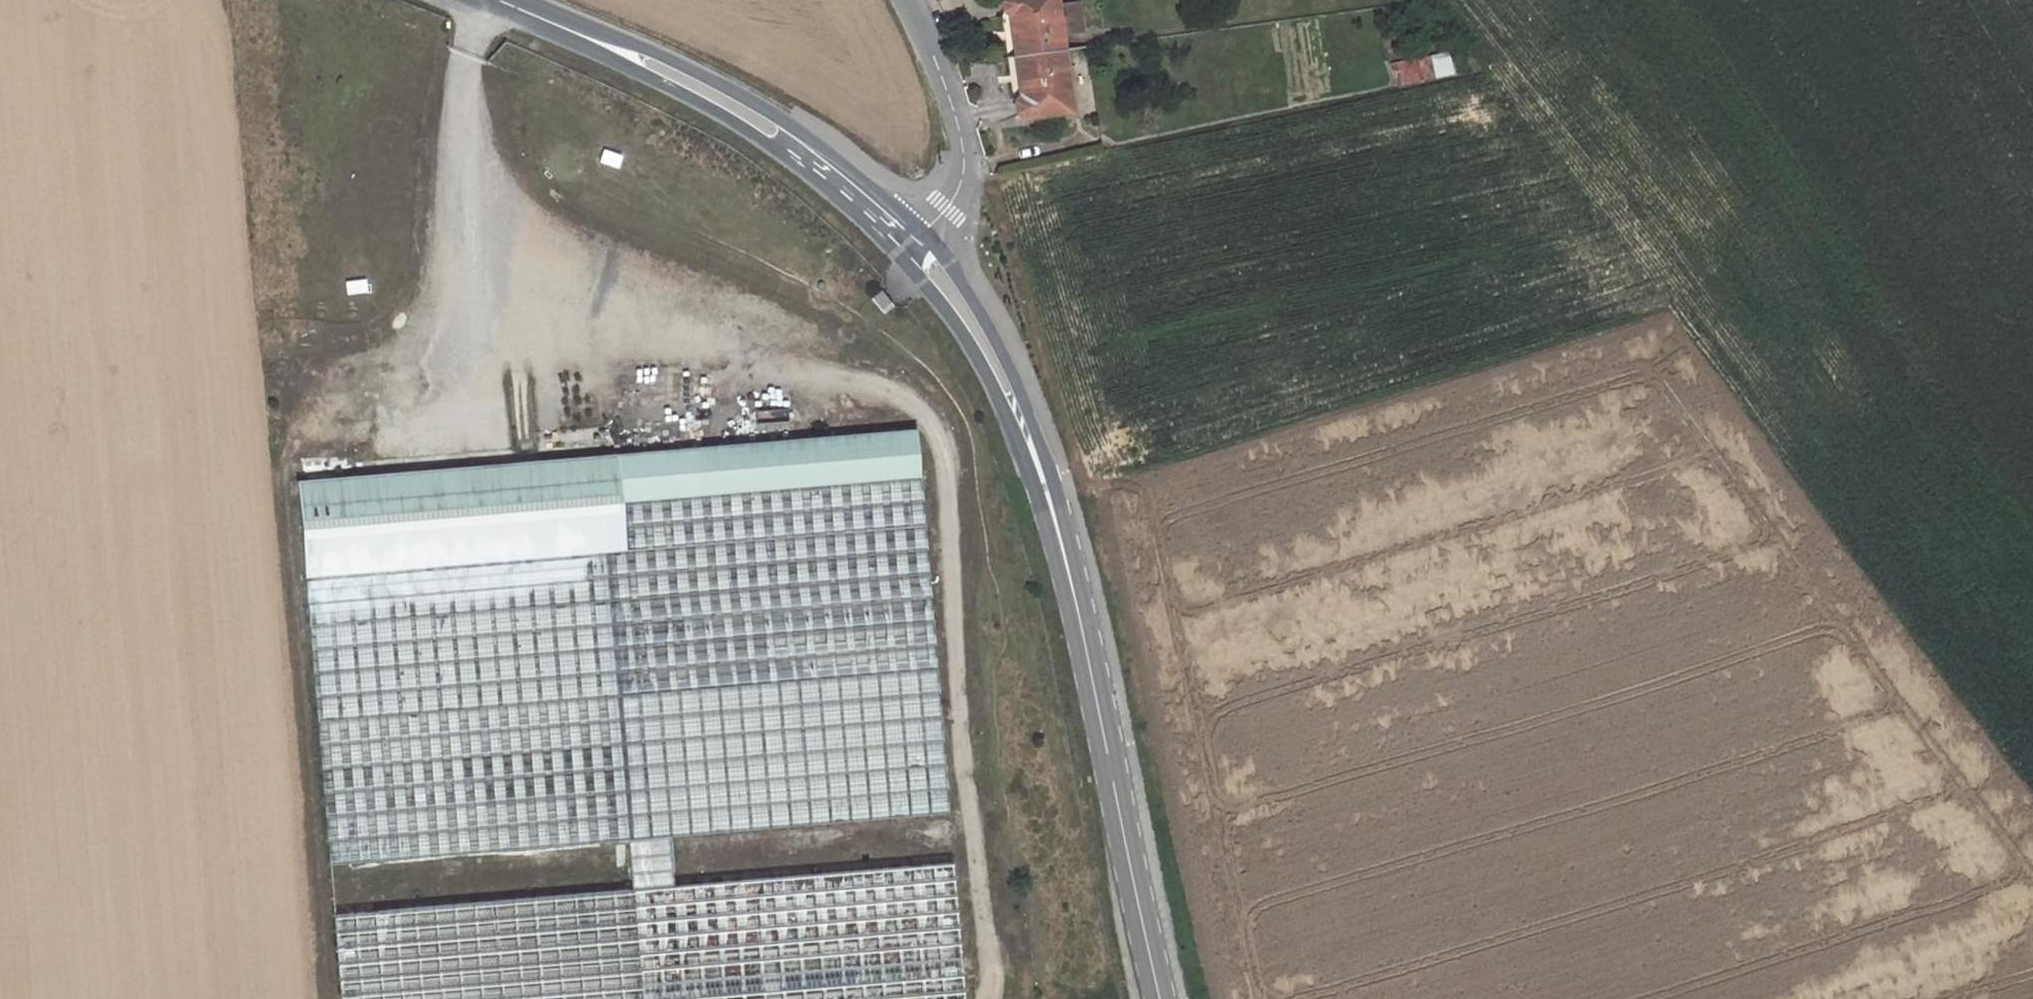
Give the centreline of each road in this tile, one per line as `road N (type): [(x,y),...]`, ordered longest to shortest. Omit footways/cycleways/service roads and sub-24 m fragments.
road 1 (tertiary): [(910,241),(983,338),(1038,465),(1160,998)]
road 2 (tertiary): [(496,0),(641,60),(775,131),(910,241)]
road 3 (residential): [(910,241),(947,209),(965,159),(941,76),(901,0)]

